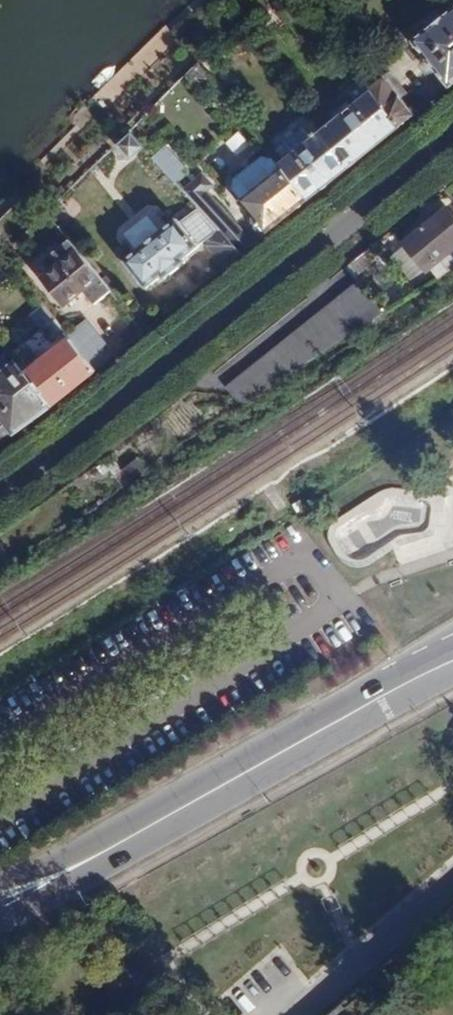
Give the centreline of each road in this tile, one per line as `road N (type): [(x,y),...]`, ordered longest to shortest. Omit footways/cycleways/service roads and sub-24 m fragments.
road 1 (residential): [(452,147),(220,340),(0,498)]
road 2 (primary): [(452,661),(132,836)]
road 3 (residential): [(452,881),(297,1014)]
road 4 (primary): [(0,923),(76,886),(132,836)]
road 5 (primary): [(132,836),(0,883)]

